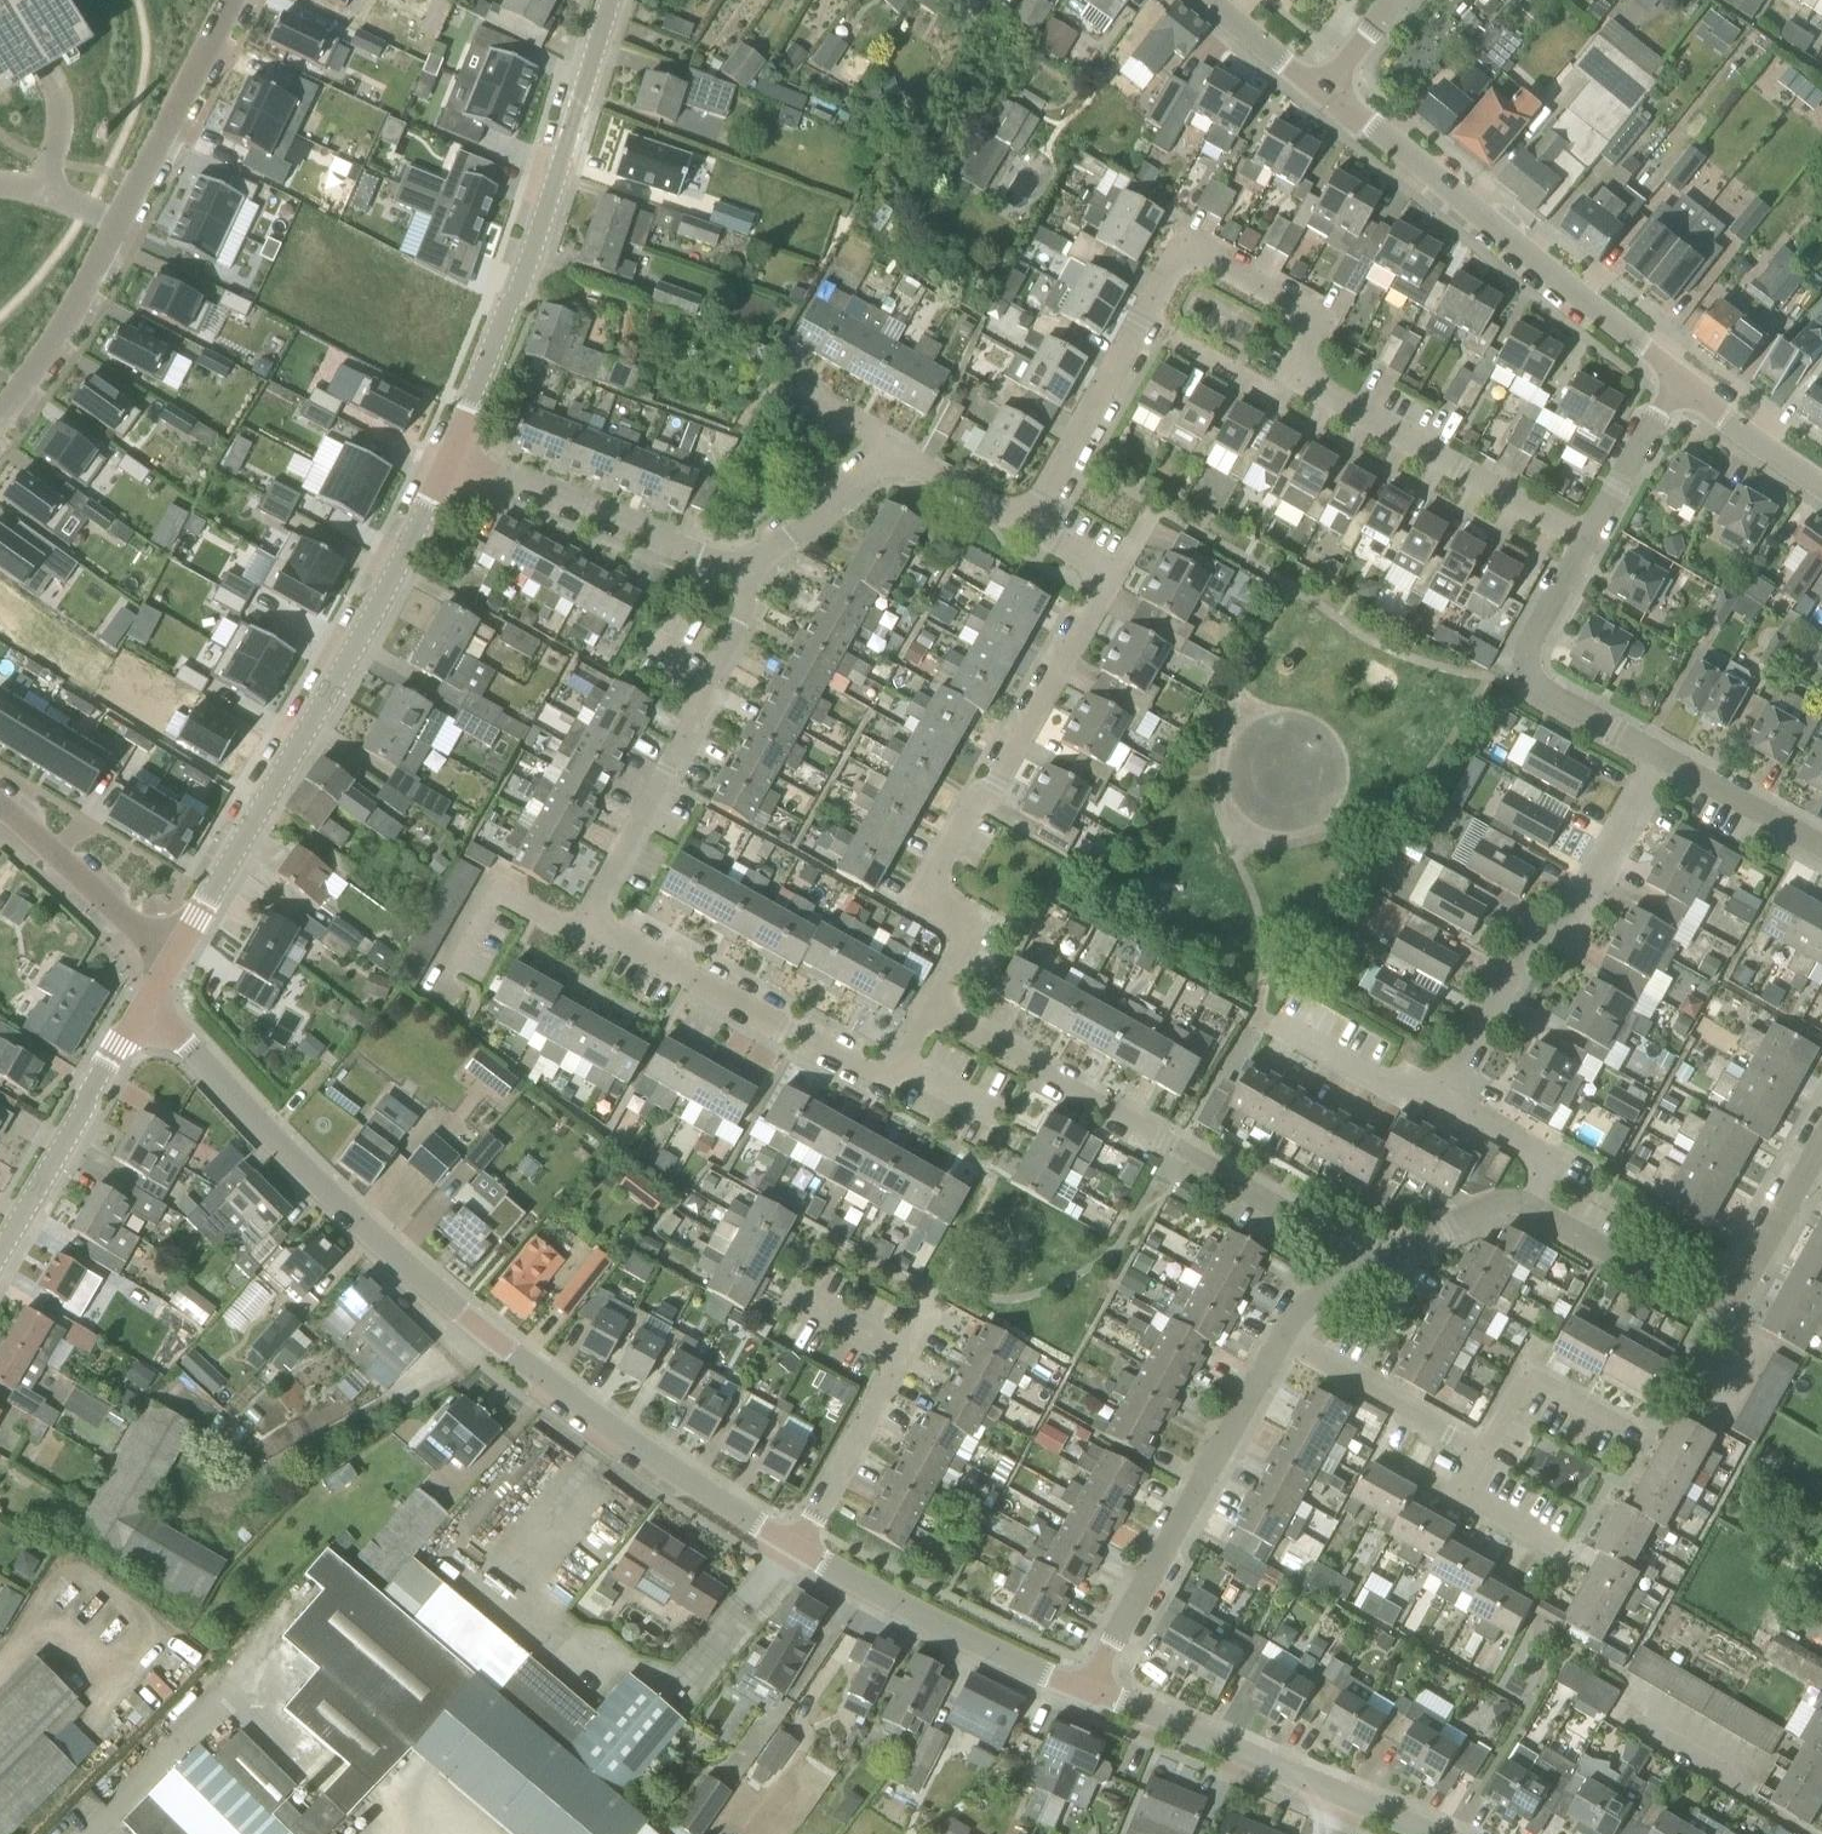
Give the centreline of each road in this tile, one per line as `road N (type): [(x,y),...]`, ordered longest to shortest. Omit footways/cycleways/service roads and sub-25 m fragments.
road 1 (tertiary): [(790,1553),(651,1473),(486,1335),(268,1131),(174,1030),(144,1012)]
road 2 (residential): [(1585,543),(1313,389),(1289,308),(1194,255),(1177,261),(1030,521)]
road 3 (residential): [(929,1014),(892,1069),(863,1067),(639,951),(585,931),(737,625),(744,563)]
road 4 (residential): [(929,1014),(970,931),(933,899),(936,872),(1097,591),(1091,565),(1030,521)]
road 5 (tertiary): [(179,952),(353,654),(452,459)]
road 6 (residential): [(1344,1268),(1306,1221),(929,1014)]
road 7 (tertiary): [(452,459),(520,286),(609,0)]
road 8 (residential): [(230,0),(61,334),(0,419)]
road 9 (tertiary): [(1681,377),(1323,94)]
road 10 (residential): [(1483,1454),(1458,1499),(1570,1560),(1636,1441),(1523,1379)]
road 11 (residential): [(1532,1210),(1714,1312),(1739,1298),(1821,1145)]
road 12 (residential): [(1446,1100),(1511,975),(1538,942),(1572,920),(1660,756)]
road 13 (residential): [(1089,1696),(1283,1338)]
road 14 (tertiary): [(1438,1833),(1089,1696)]
road 15 (residential): [(889,1404),(803,1350),(866,1229),(968,1287)]
road 16 (tertiary): [(1089,1696),(790,1553)]
road 17 (residential): [(452,459),(696,558),(744,563)]
road 18 (residential): [(1660,756),(1542,689),(1530,669),(1529,647),(1585,543)]
road 19 (tertiary): [(0,1259),(144,1012)]
road 20 (residential): [(0,802),(138,929),(179,952)]
road 21 (residential): [(1483,1454),(1283,1338)]
road 22 (residential): [(1344,1268),(1386,1260),(1497,1207),(1532,1210)]
road 23 (residential): [(1585,543),(1681,377)]
road 24 (residential): [(744,563),(868,479),(905,474)]
road 25 (residential): [(1821,848),(1660,756)]
road 26 (residential): [(889,1404),(790,1553)]
road 27 (tertiary): [(1821,485),(1681,377)]
road 28 (residential): [(1446,1100),(1408,1095),(1290,1030)]
road 29 (residential): [(1532,1210),(1545,1176),(1539,1153),(1446,1100)]
road 30 (residential): [(905,474),(873,430),(781,376)]
road 31 (tertiary): [(1323,94),(1207,0)]
road 32 (residential): [(968,1287),(889,1404)]
road 33 (residential): [(1030,521),(991,515),(905,474)]

